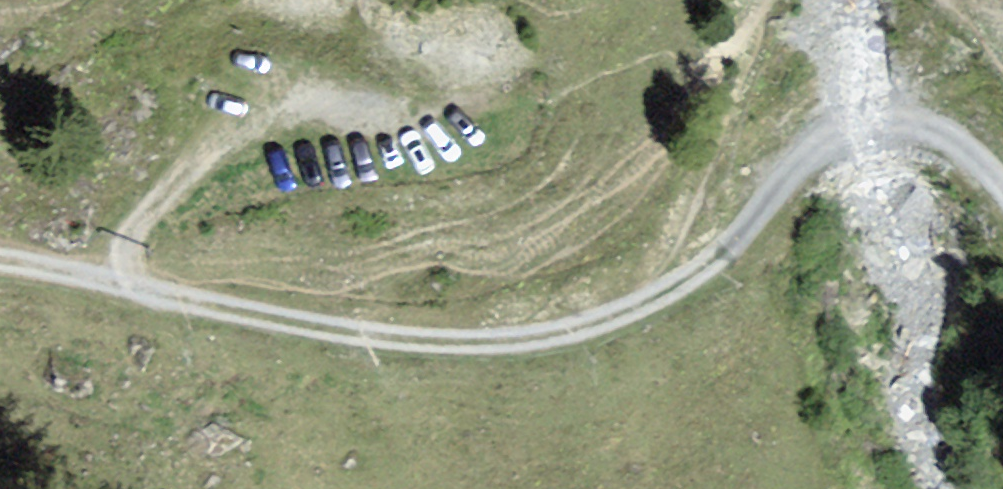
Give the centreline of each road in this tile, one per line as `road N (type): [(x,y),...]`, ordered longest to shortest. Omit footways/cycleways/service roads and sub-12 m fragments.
road 1 (track): [(767,0),(660,305),(717,264),(831,146),(896,124),(966,155),(1002,195)]
road 2 (track): [(0,268),(409,344),(546,340),(660,305)]
road 3 (track): [(378,118),(322,109),(283,116),(213,148),(136,240),(118,288)]

